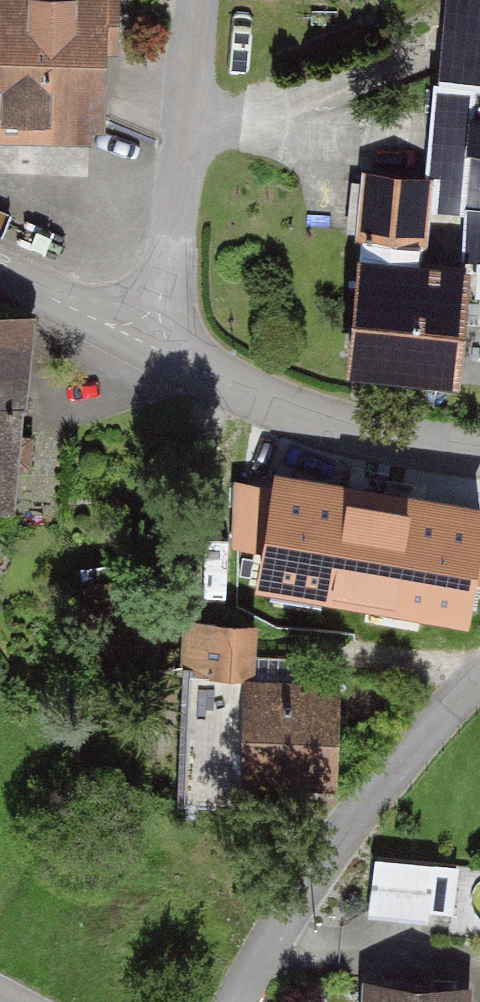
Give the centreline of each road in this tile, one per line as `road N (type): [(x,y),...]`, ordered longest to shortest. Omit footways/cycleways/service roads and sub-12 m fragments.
road 1 (residential): [(479,695),(373,802),(243,1001)]
road 2 (residential): [(479,450),(309,419),(193,365),(150,331)]
road 3 (residential): [(203,0),(192,121),(150,331)]
road 4 (residential): [(150,331),(104,322),(0,274)]

